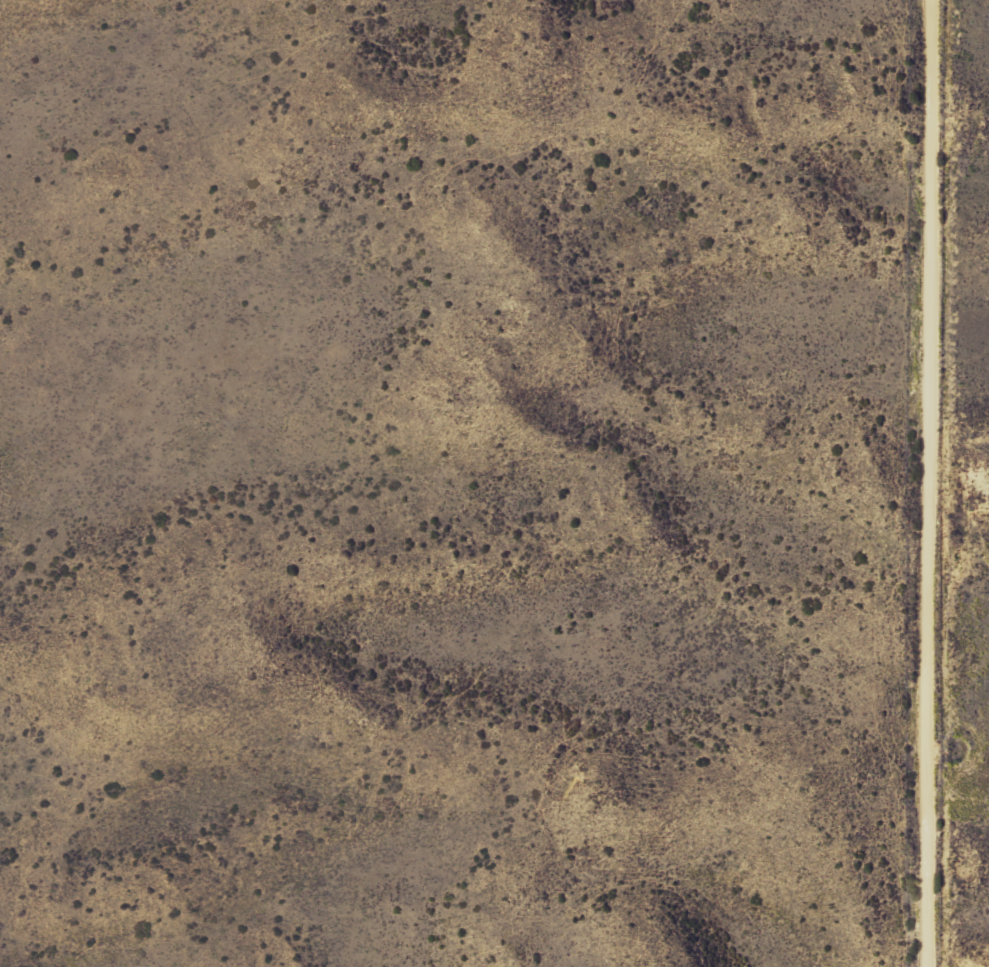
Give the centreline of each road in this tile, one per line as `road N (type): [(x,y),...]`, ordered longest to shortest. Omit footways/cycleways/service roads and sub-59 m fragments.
road 1 (tertiary): [(929,966),(930,0)]

